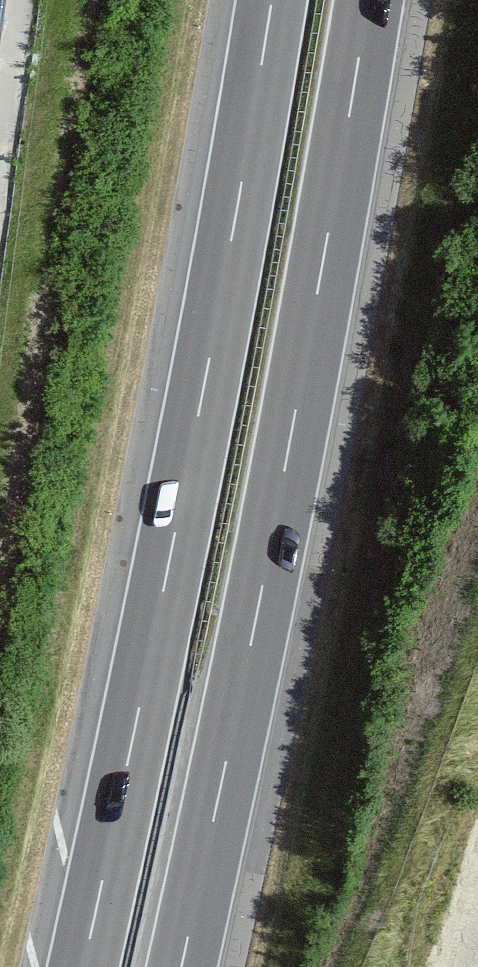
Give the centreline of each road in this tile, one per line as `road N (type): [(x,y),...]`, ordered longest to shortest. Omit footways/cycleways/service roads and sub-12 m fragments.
road 1 (motorway): [(270,0),(200,402),(81,966)]
road 2 (motorway): [(180,966),(294,414),(367,0)]

